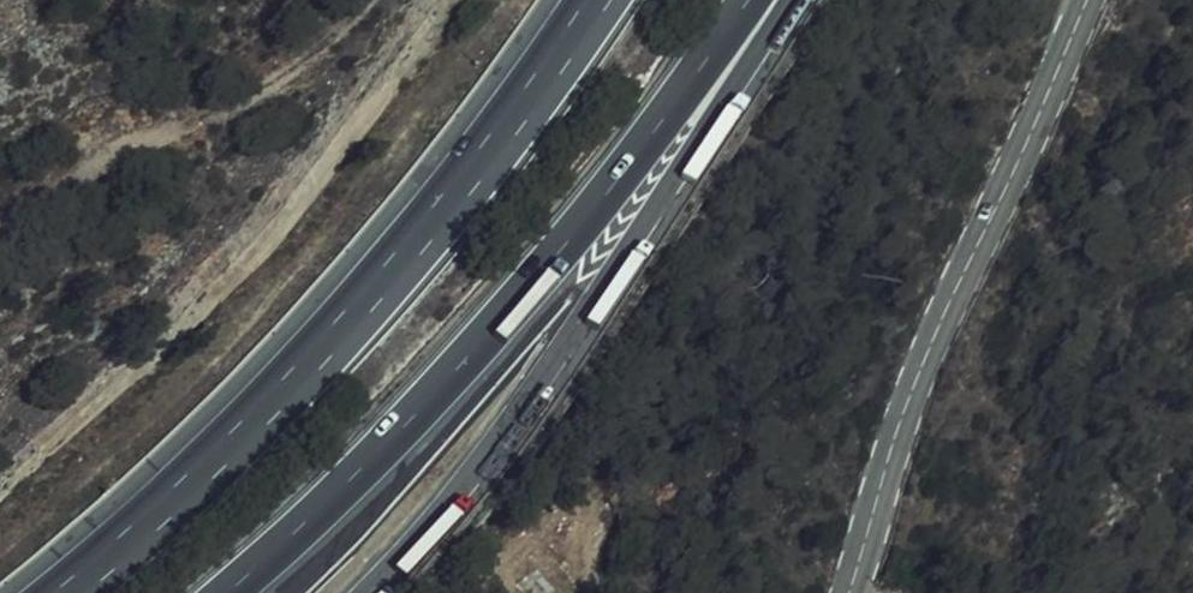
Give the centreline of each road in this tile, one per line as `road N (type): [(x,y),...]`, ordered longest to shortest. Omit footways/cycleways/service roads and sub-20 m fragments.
road 1 (motorway): [(598,0),(509,126),(347,323),(190,485),(67,592)]
road 2 (motorway): [(227,592),(470,356),(623,173),(749,0)]
road 3 (motorway): [(361,592),(425,531),(536,388),(782,0)]
road 4 (secondary): [(1085,0),(845,592)]

